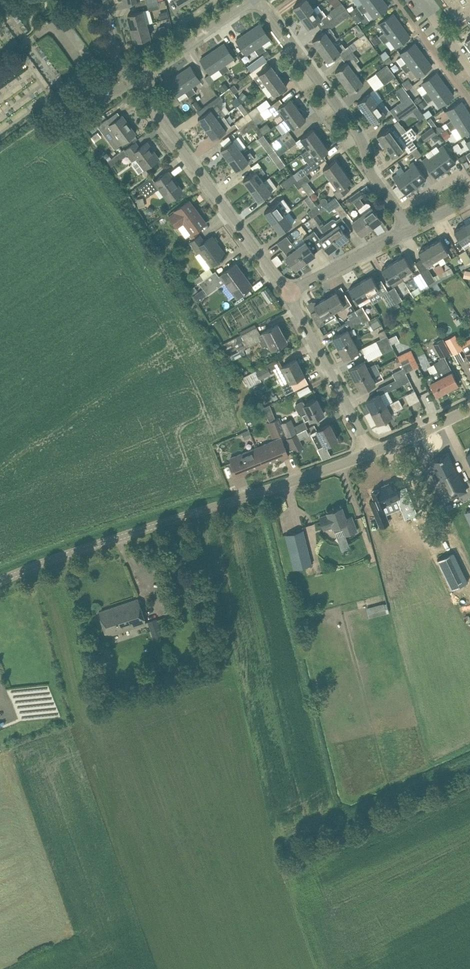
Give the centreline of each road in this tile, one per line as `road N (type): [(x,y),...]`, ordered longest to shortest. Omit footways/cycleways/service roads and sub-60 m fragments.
road 1 (unclassified): [(0,586),(372,455)]
road 2 (residential): [(407,230),(374,176),(362,136),(260,0)]
road 3 (residential): [(289,294),(135,81)]
road 4 (residential): [(372,455),(289,294)]
road 5 (residential): [(135,81),(253,0)]
road 6 (residential): [(407,230),(289,294)]

